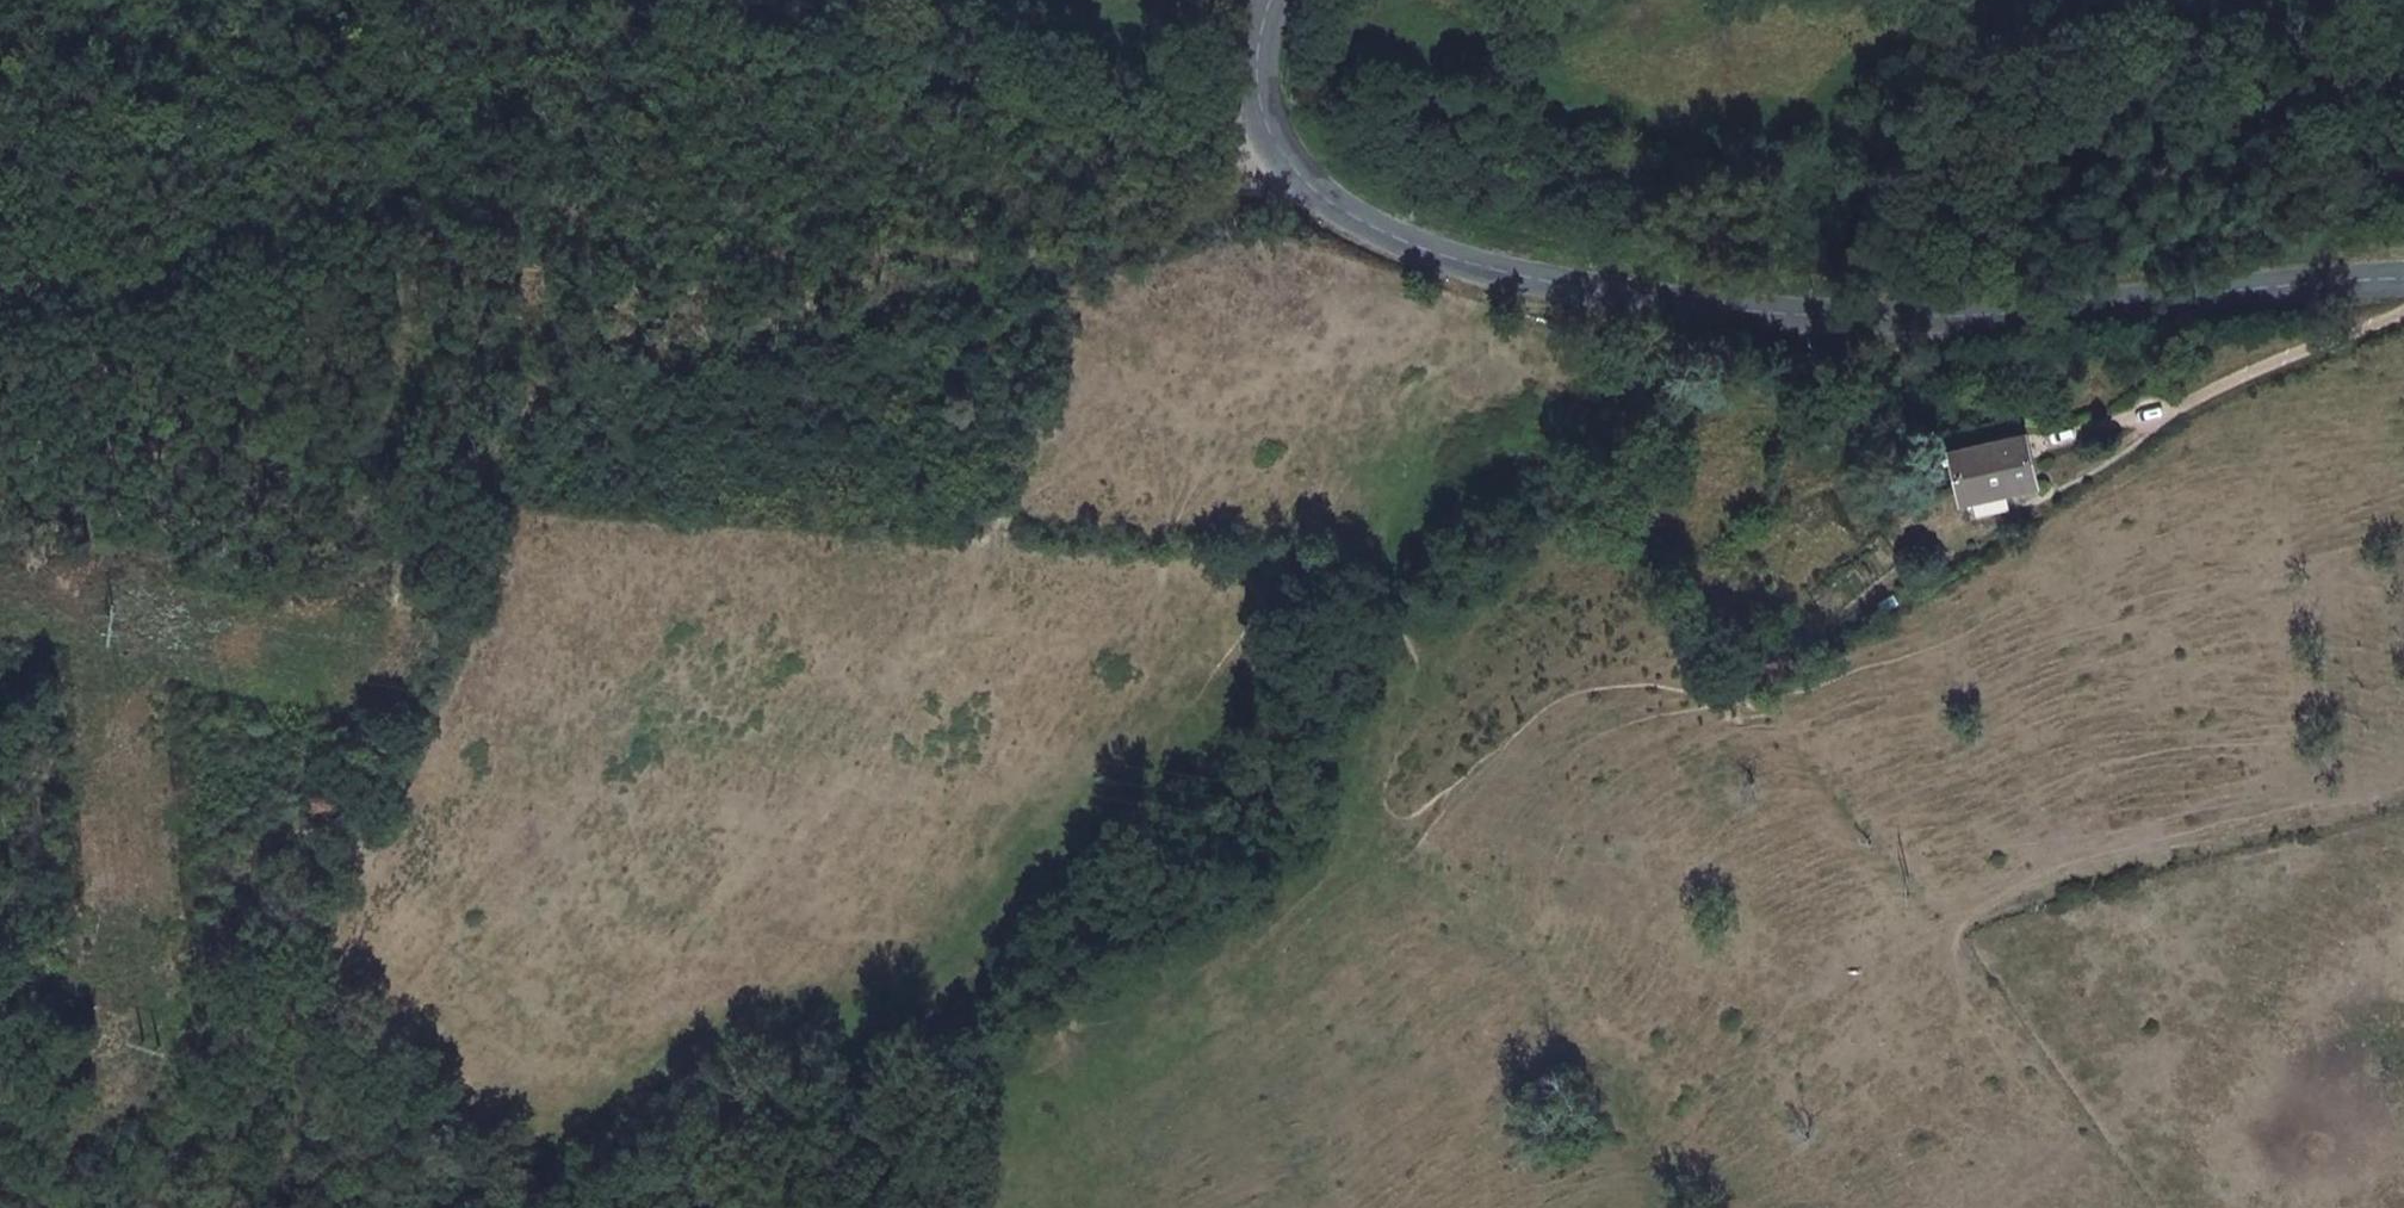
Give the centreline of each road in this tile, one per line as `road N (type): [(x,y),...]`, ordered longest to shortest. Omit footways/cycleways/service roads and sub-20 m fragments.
road 1 (tertiary): [(2403,282),(1962,318),(1774,316),(1591,294),(1432,253),(1338,204),(1294,170),(1259,115),(1255,74),(1270,0)]
road 2 (track): [(1272,142),(1015,84),(787,70),(557,0)]

